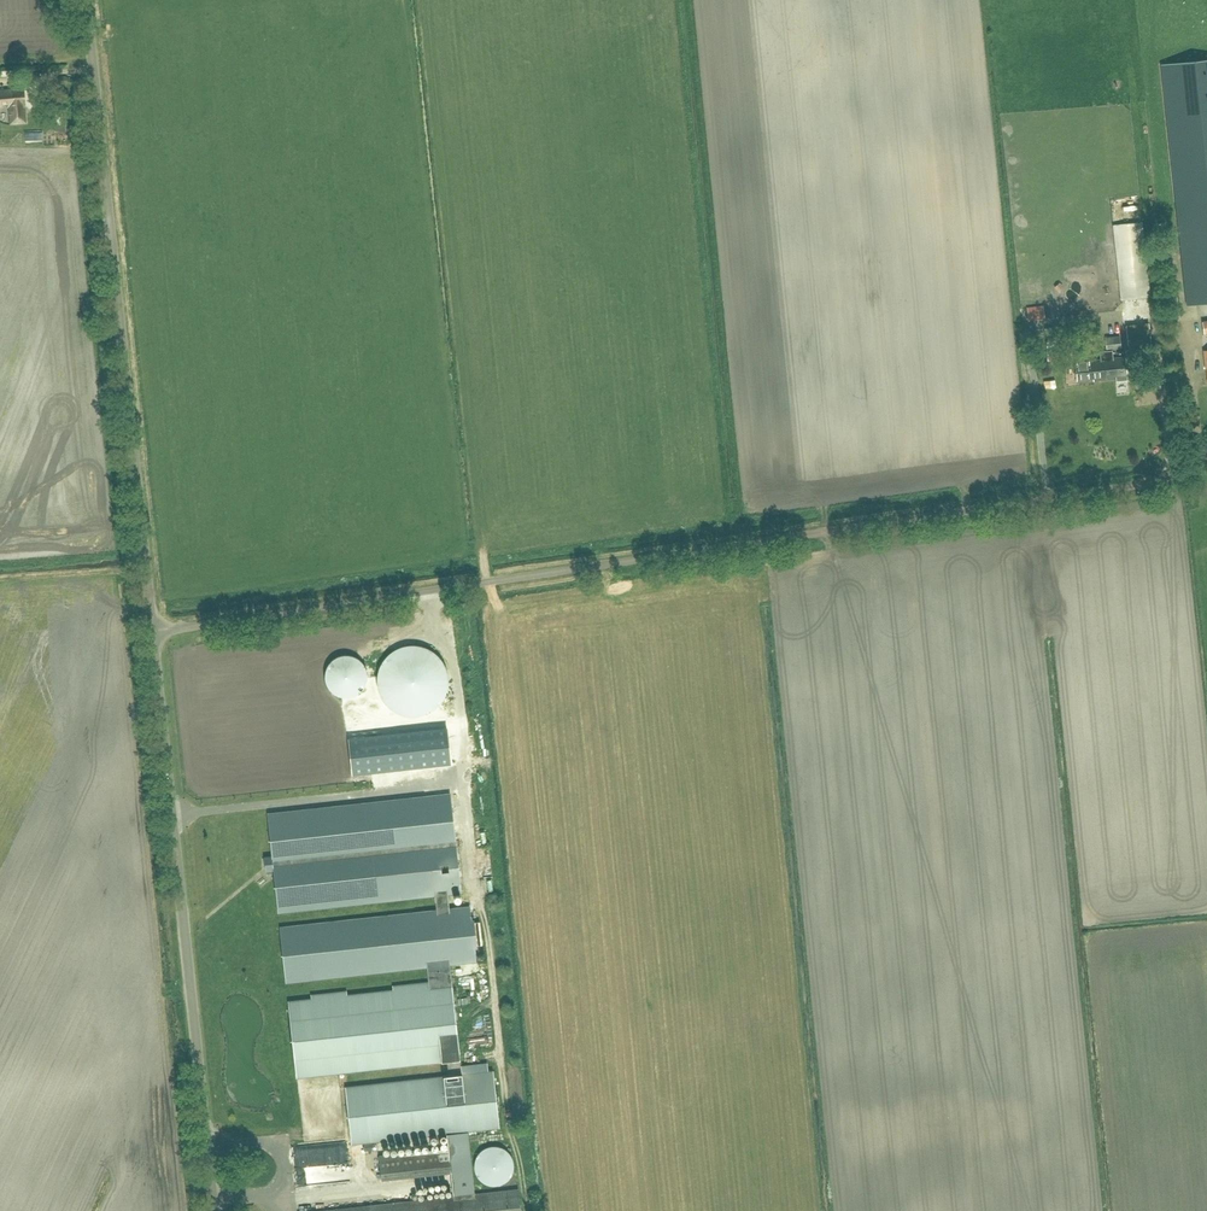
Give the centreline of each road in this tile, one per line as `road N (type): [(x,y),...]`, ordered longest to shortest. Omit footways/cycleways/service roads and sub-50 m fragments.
road 1 (unclassified): [(151,635),(1147,501),(1206,477)]
road 2 (unclassified): [(151,635),(88,0)]
road 3 (unclassified): [(214,1210),(151,635)]

